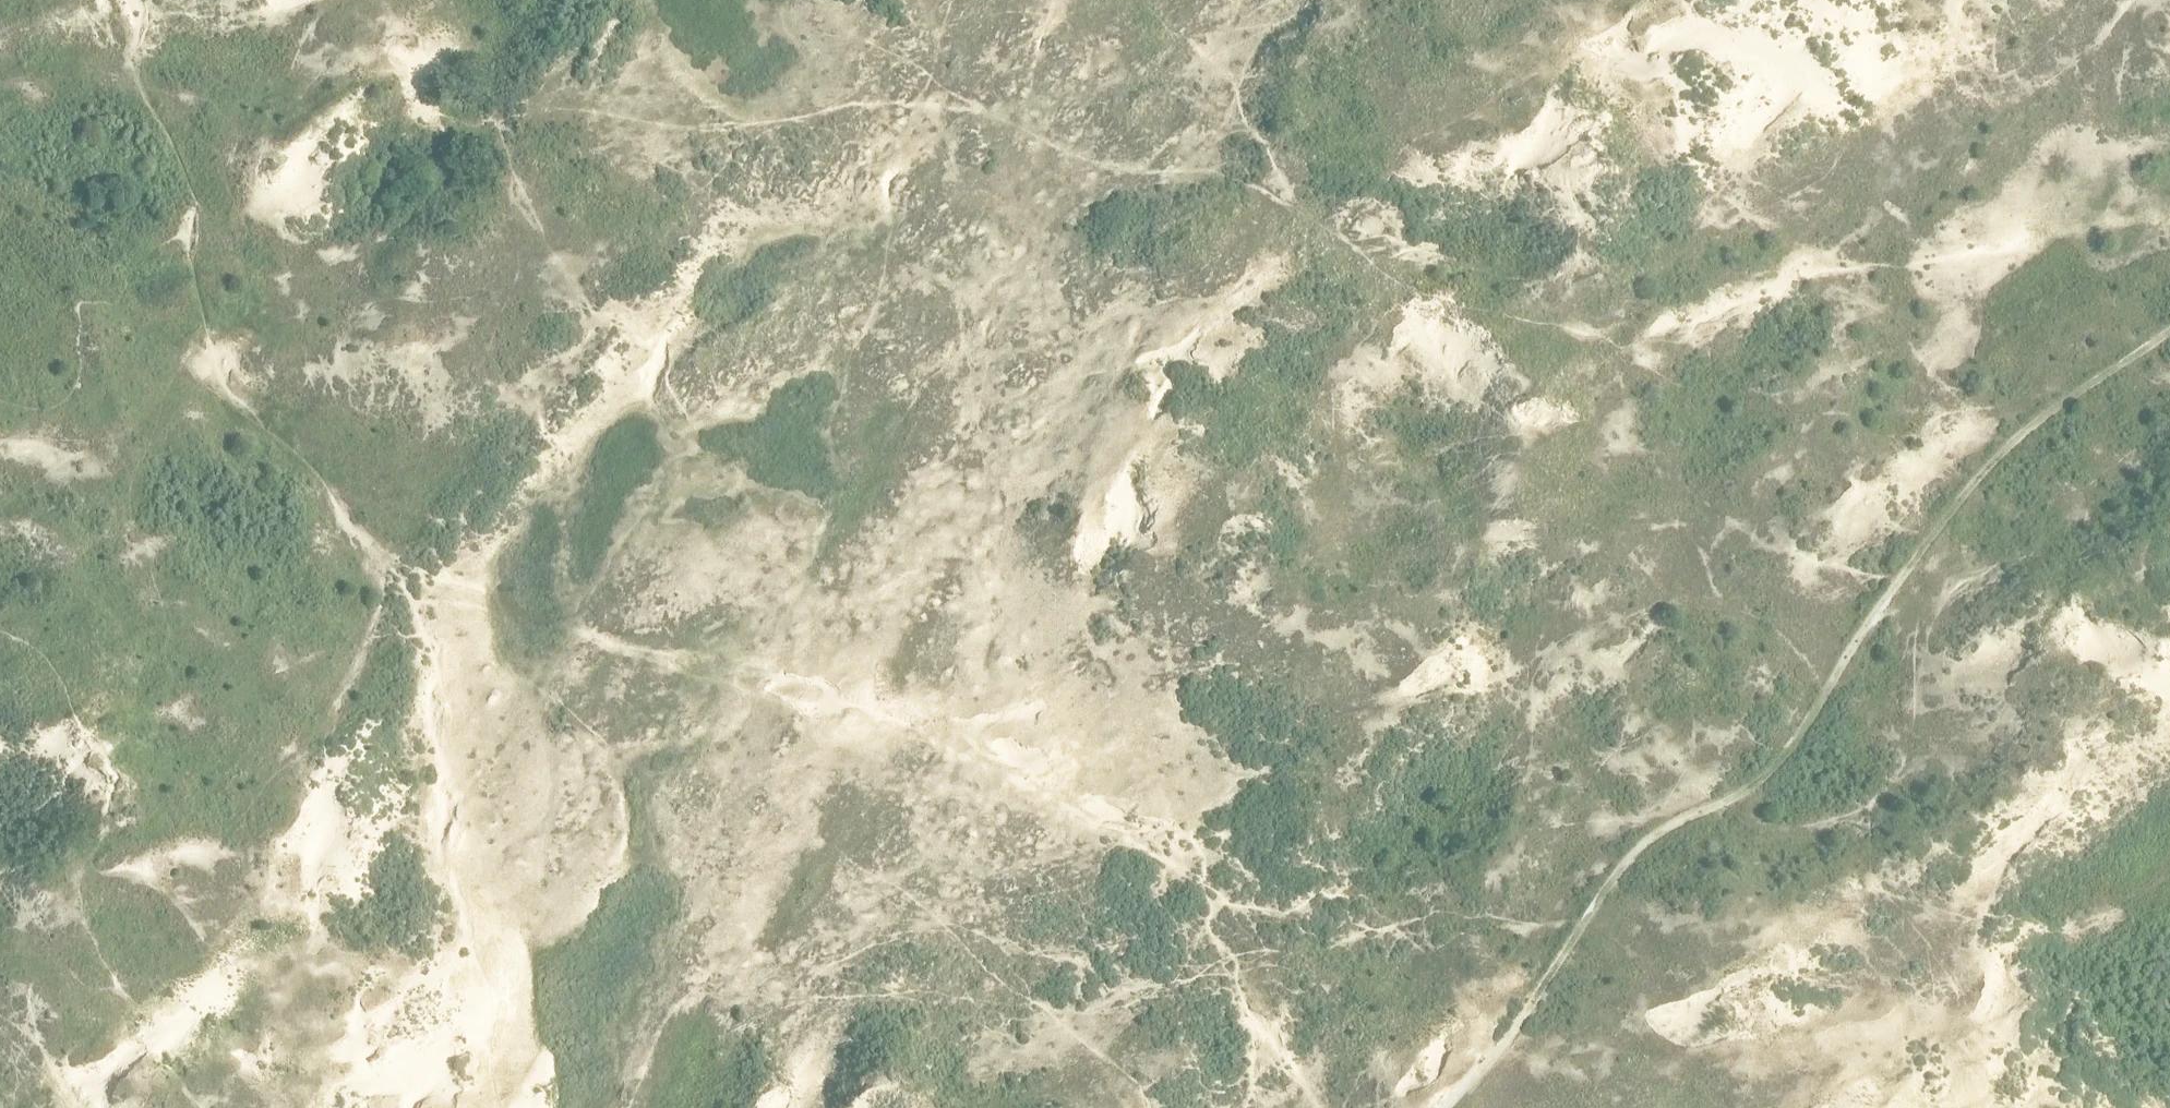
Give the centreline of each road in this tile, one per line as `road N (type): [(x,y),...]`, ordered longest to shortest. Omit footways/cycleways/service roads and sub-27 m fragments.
road 1 (track): [(1444,1107),(1482,1067),(1626,858),(1672,822),(1733,796),(1783,760),(1864,628),(1964,497),(2021,439),(2169,344)]

